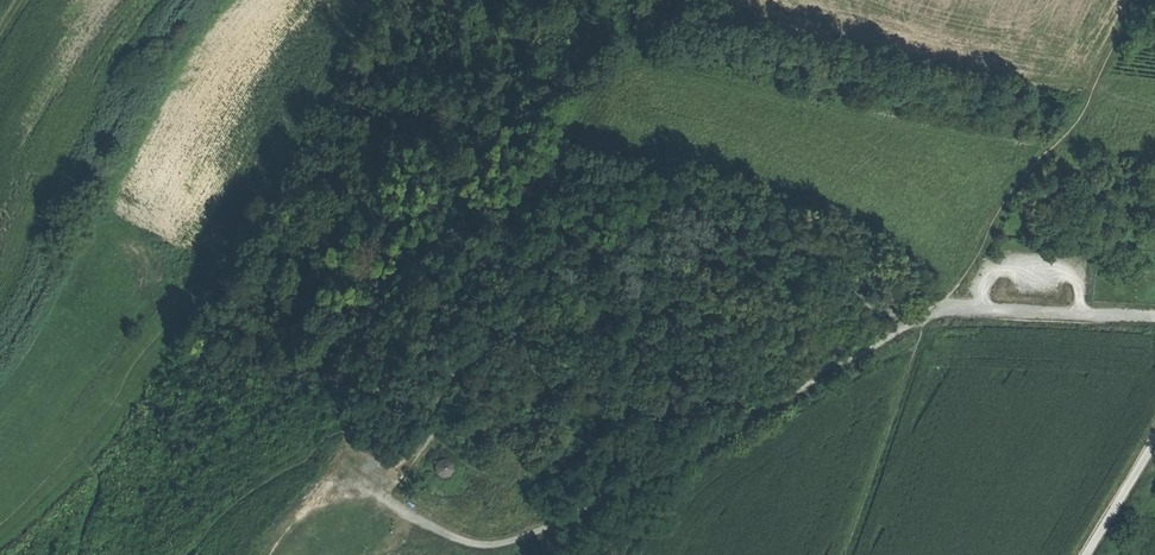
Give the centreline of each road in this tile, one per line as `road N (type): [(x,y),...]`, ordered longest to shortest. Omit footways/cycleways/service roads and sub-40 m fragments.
road 1 (track): [(384,498),(432,435),(473,469),(532,480),(615,447),(673,411),(731,396),(818,322),(922,308),(927,317),(846,554)]
road 2 (track): [(1154,313),(944,308),(555,524),(494,545),(451,536),(361,486)]
road 3 (track): [(0,525),(74,451),(144,352),(272,220),(377,0)]
road 4 (track): [(432,435),(438,405),(466,361),(558,279),(625,234),(703,222),(739,230),(833,275),(871,309)]
road 5 (track): [(1139,0),(1080,117),(1018,184),(944,308)]
road 6 (track): [(500,329),(547,352),(587,346),(697,299),(800,333)]
road 7 (track): [(500,329),(547,386),(649,422)]

